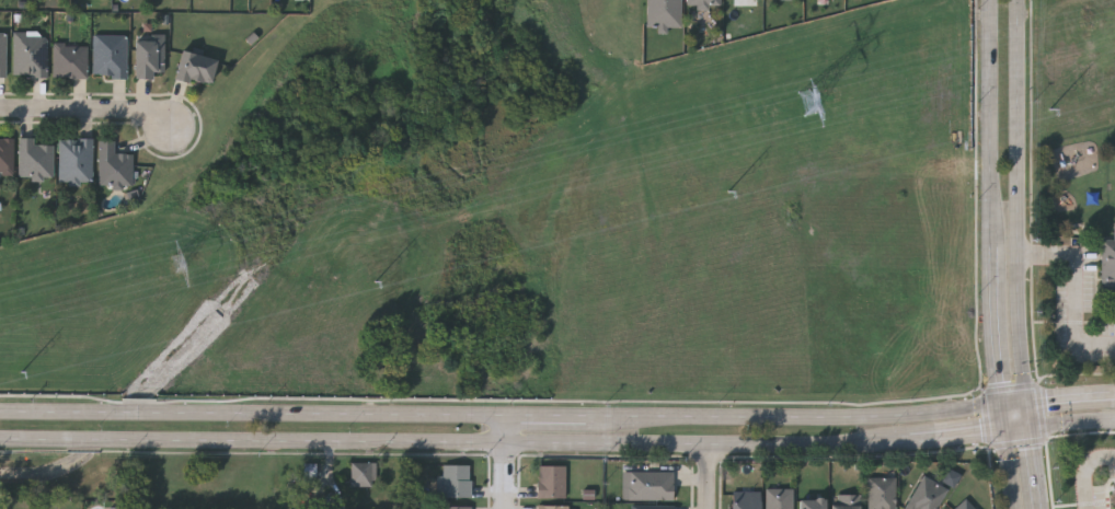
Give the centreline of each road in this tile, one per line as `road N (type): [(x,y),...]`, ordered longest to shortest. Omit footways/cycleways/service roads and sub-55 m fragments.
road 1 (secondary): [(0,436),(820,444),(912,438)]
road 2 (secondary): [(505,414),(0,410)]
road 3 (secondary): [(1004,404),(848,417),(587,415)]
road 4 (secondary): [(1030,402),(1020,299),(1021,0)]
road 5 (secondary): [(990,0),(995,247)]
road 6 (residential): [(0,109),(168,112),(172,125)]
road 7 (secondary): [(995,247),(1004,404)]

